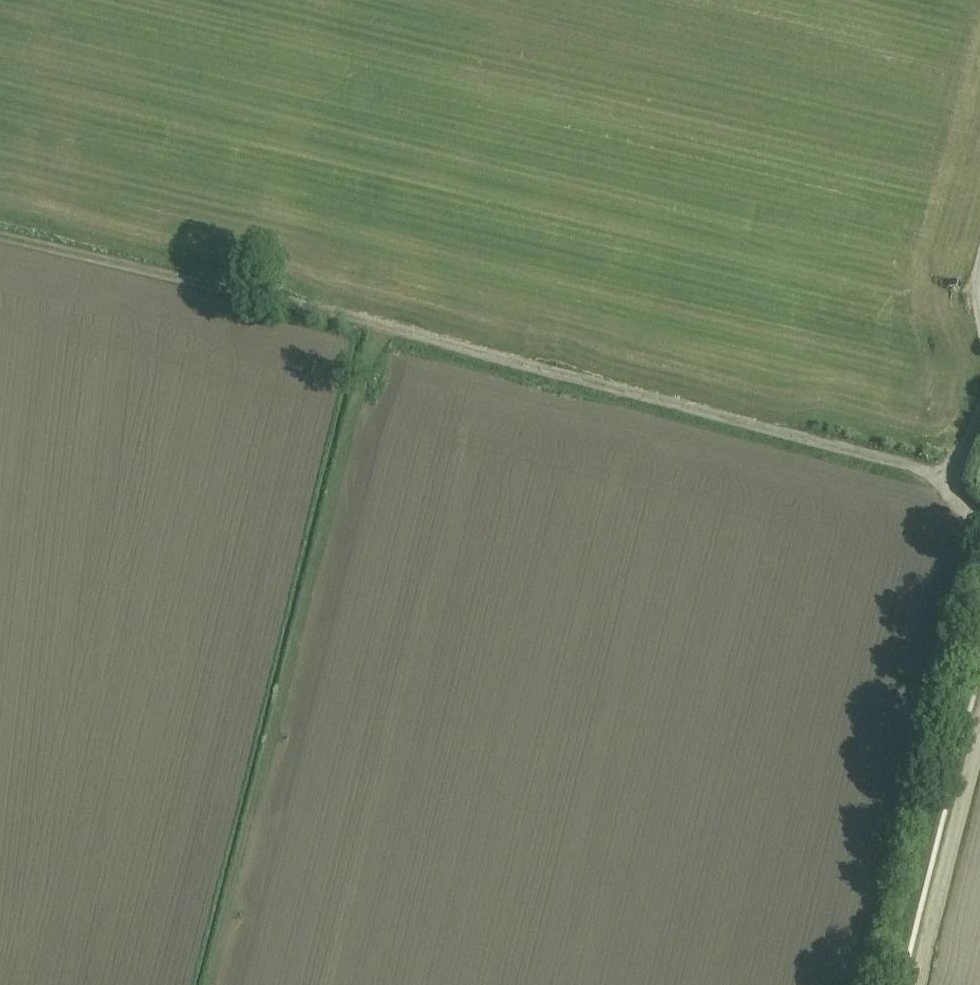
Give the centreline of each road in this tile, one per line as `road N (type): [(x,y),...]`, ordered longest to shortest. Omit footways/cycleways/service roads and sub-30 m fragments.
road 1 (track): [(979,511),(933,472),(502,357),(0,237)]
road 2 (track): [(925,984),(979,760)]

